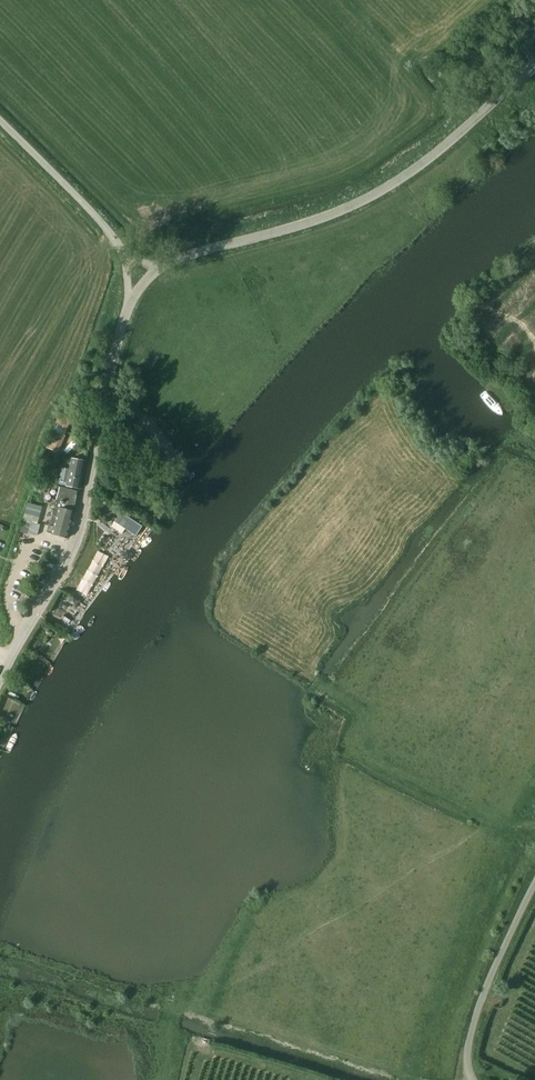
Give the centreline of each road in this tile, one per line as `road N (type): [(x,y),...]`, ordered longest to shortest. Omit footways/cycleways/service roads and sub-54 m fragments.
road 1 (unclassified): [(170,259),(354,206),(422,169),(534,70)]
road 2 (unclassified): [(0,675),(80,524),(131,295)]
road 3 (unclassified): [(534,888),(477,1010),(463,1054),(472,1079)]
road 4 (unclassified): [(124,245),(0,122)]

